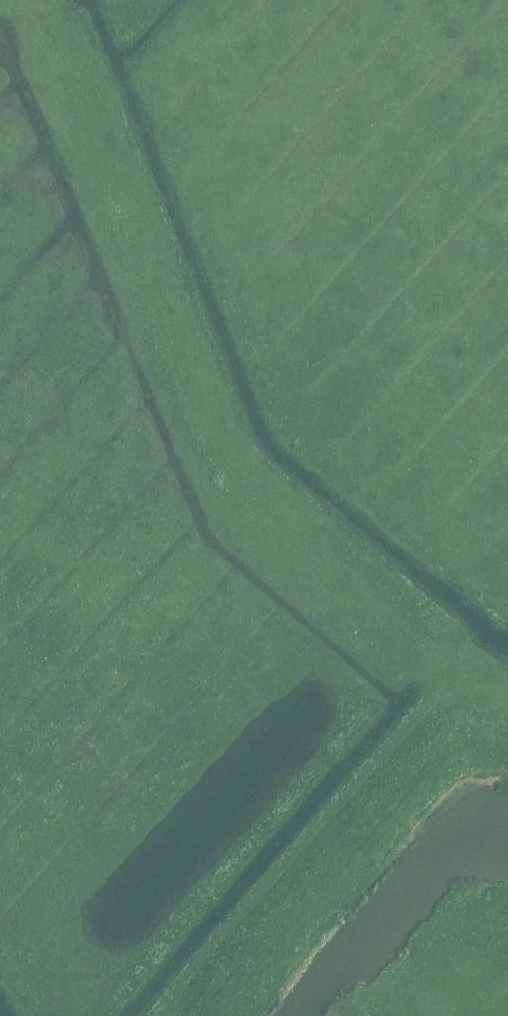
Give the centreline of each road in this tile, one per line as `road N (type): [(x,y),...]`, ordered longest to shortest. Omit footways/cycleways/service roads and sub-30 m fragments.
road 1 (track): [(507,687),(439,698),(410,717),(177,986),(166,1015)]

